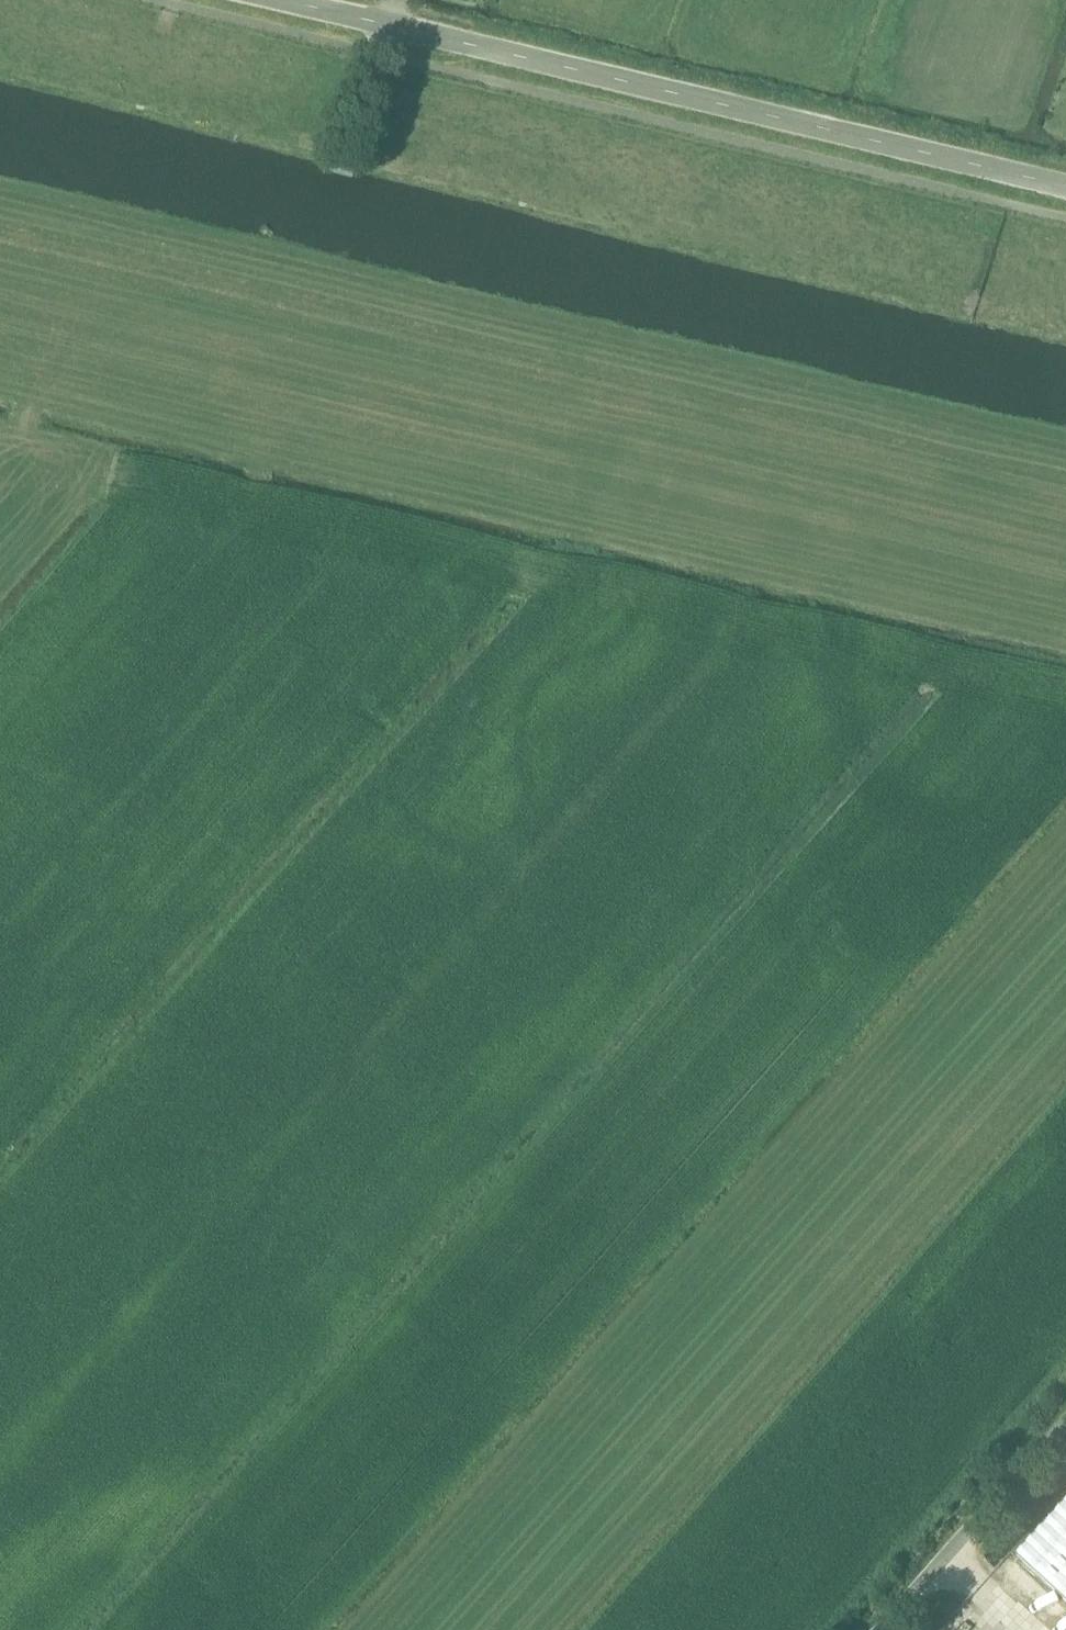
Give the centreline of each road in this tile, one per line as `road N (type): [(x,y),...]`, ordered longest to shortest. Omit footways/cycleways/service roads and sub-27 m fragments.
road 1 (track): [(0,222),(1065,459)]
road 2 (tertiary): [(1065,187),(278,0)]
road 3 (unclassified): [(882,1629),(1065,1426)]

